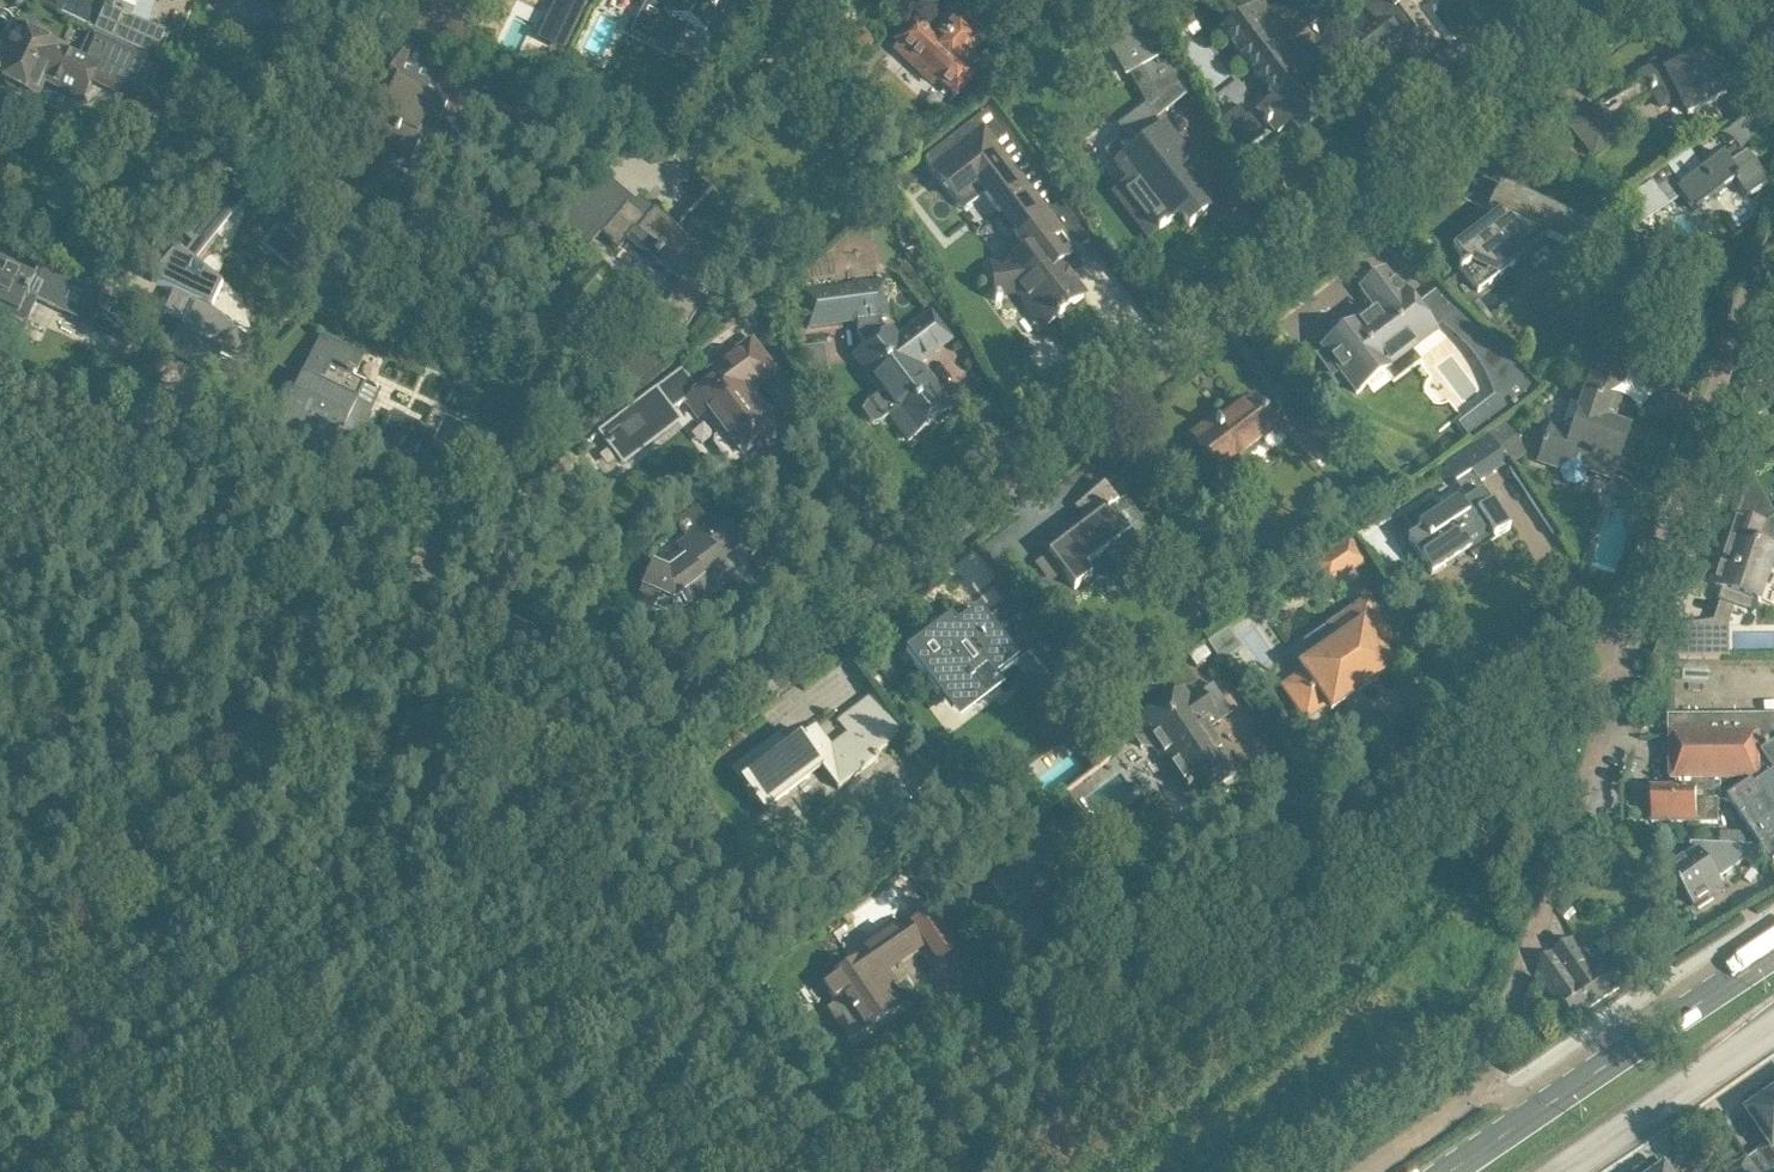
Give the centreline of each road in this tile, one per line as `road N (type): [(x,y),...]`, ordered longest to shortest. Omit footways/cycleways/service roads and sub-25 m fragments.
road 1 (residential): [(704,708),(1632,0)]
road 2 (residential): [(818,1133),(836,1146),(871,1136),(1525,689),(1553,682),(1612,702)]
road 3 (residential): [(0,383),(704,708)]
road 4 (residential): [(818,1133),(618,865),(609,841),(610,810),(623,785),(653,748),(704,708)]
road 5 (residential): [(1612,702),(1701,432),(1773,242)]
road 6 (residential): [(1484,1092),(1612,702)]
road 7 (primary): [(1773,957),(1517,1132)]
road 8 (primary): [(1560,1171),(1773,1026)]

